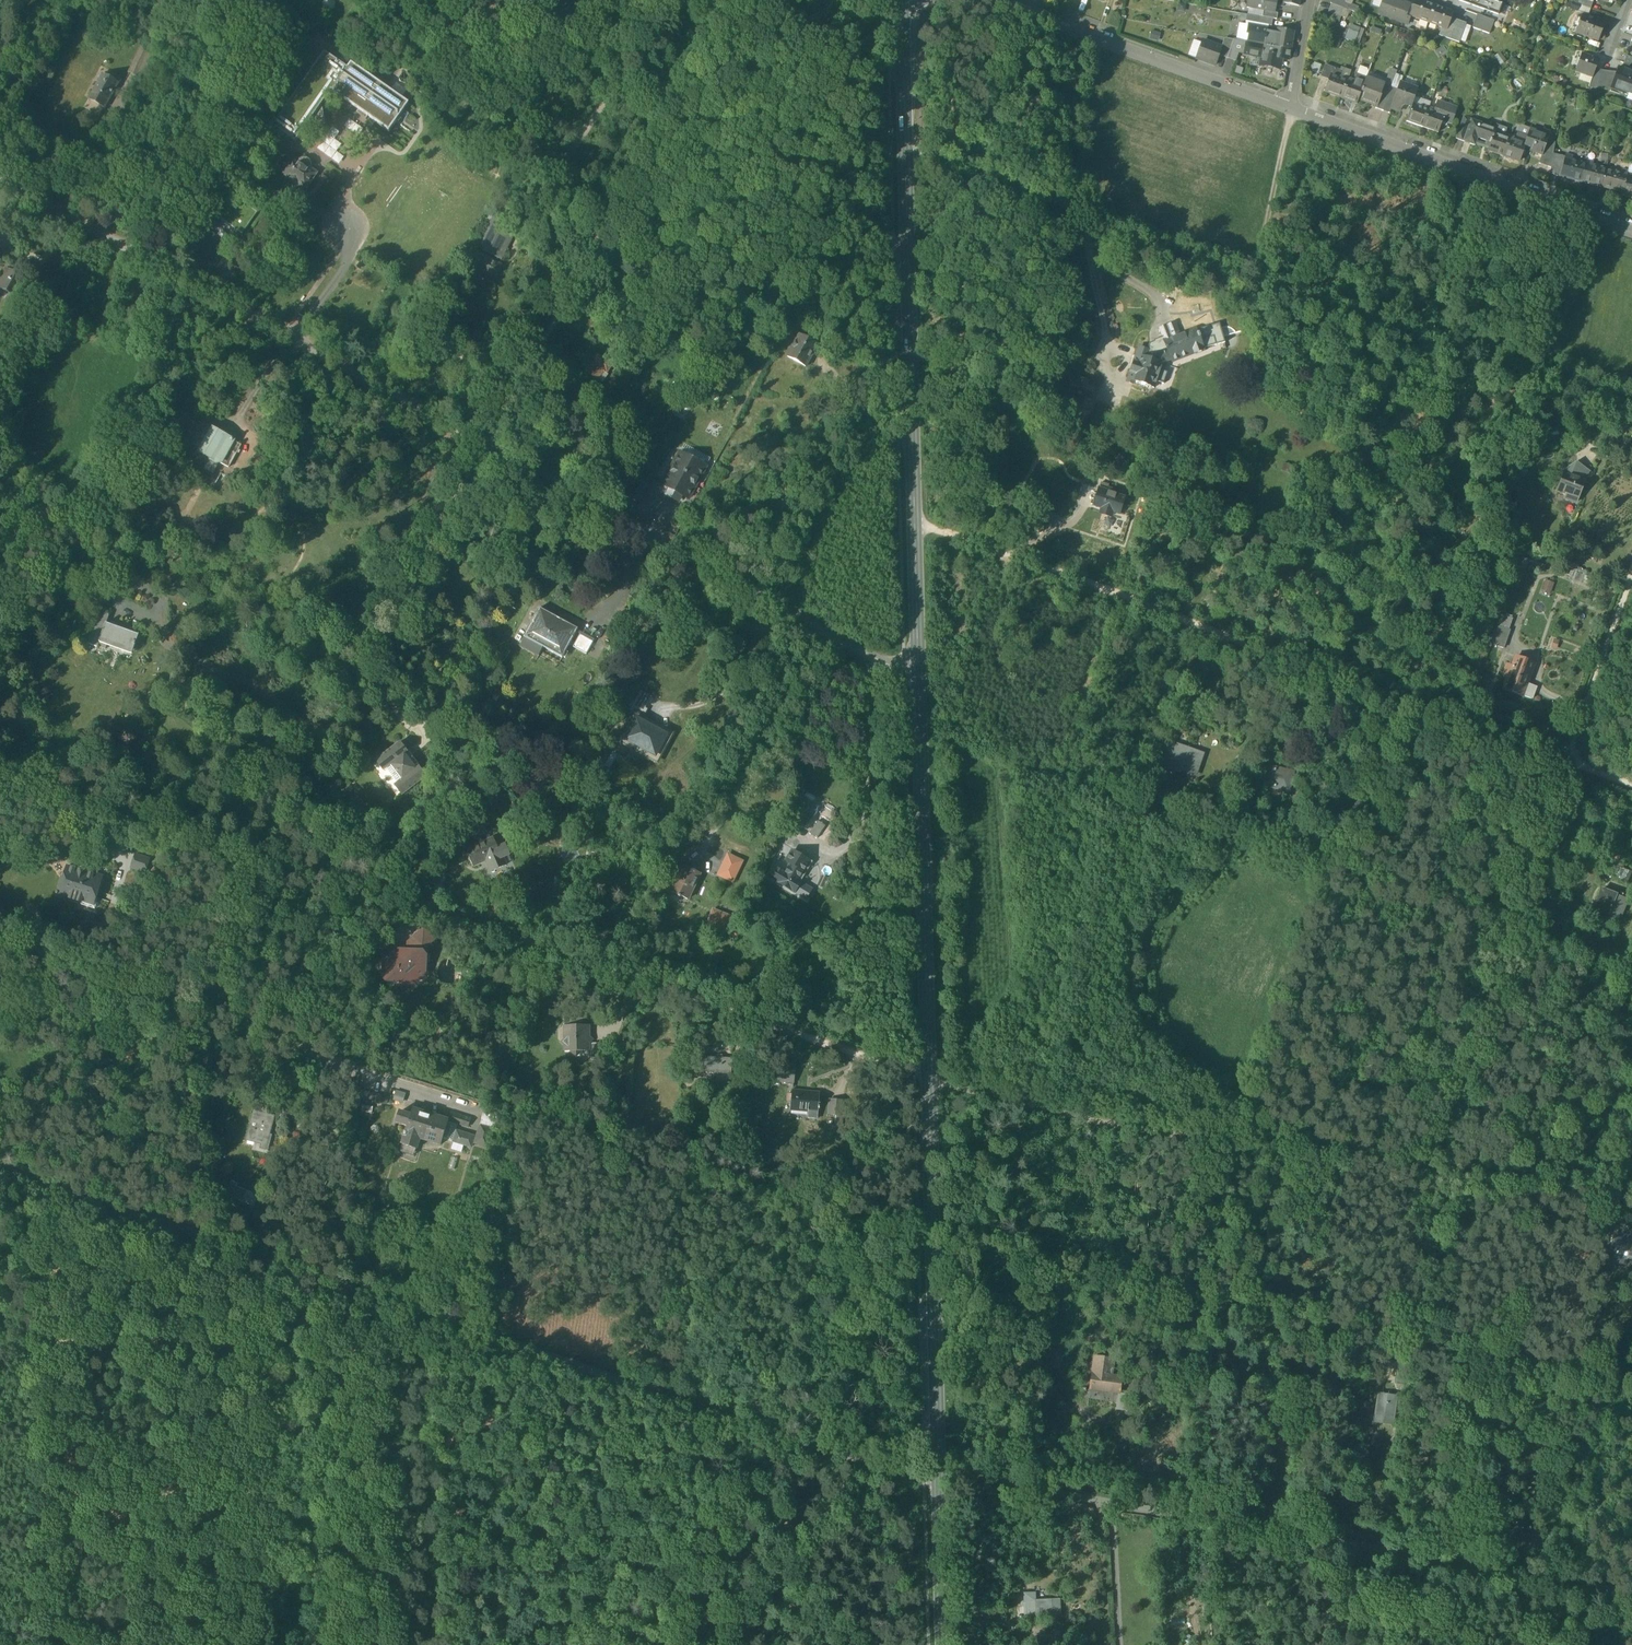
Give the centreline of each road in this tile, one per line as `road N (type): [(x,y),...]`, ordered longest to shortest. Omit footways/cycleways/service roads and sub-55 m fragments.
road 1 (track): [(923,1472),(856,1460),(0,1172)]
road 2 (track): [(906,147),(1256,259),(1631,405)]
road 3 (track): [(929,1081),(1631,1200)]
road 4 (track): [(1631,1378),(932,1249)]
road 5 (residential): [(262,859),(929,1081)]
road 6 (secondary): [(905,0),(920,681)]
road 7 (secondary): [(929,1081),(943,1644)]
road 8 (residential): [(0,176),(487,446)]
road 9 (residential): [(734,0),(487,446)]
road 10 (residential): [(487,446),(920,681)]
road 11 (residential): [(487,446),(262,859)]
road 12 (track): [(393,1082),(0,948)]
road 13 (secondary): [(920,681),(929,1081)]
road 14 (residential): [(262,859),(210,1015),(188,1235)]
road 15 (residential): [(1631,228),(1293,106)]
road 16 (residential): [(1293,106),(1027,12)]
road 17 (residential): [(0,774),(262,859)]
road 18 (track): [(706,1410),(714,1644)]

